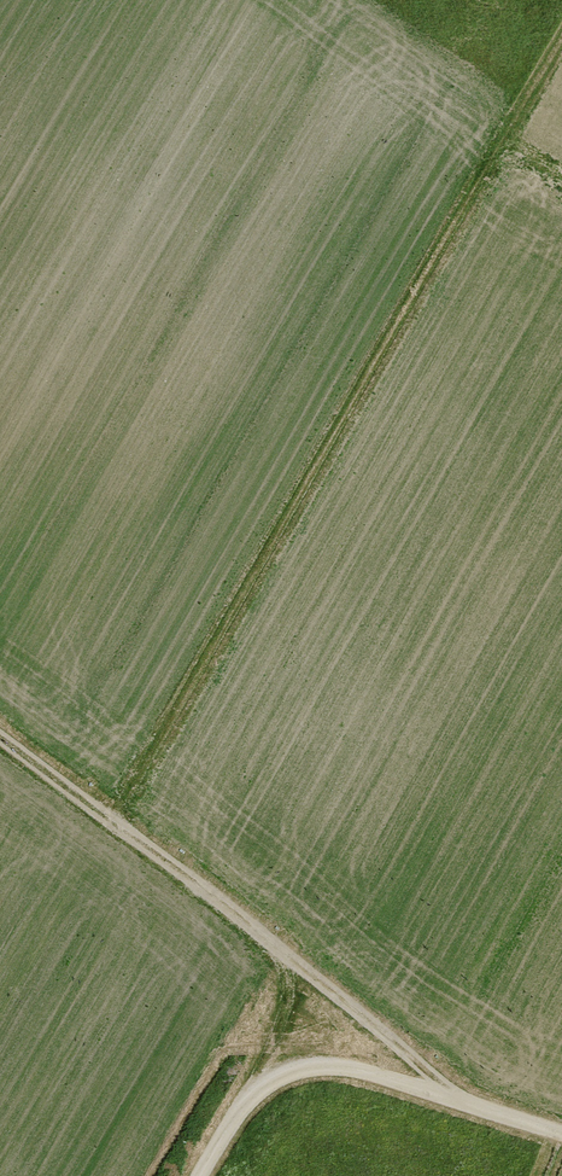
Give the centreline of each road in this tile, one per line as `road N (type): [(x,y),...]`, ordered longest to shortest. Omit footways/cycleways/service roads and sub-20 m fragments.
road 1 (track): [(113,818),(478,177)]
road 2 (track): [(479,1108),(275,939),(0,735)]
road 3 (track): [(200,1175),(250,1100),(311,1065),(364,1071),(561,1134)]
road 4 (track): [(561,221),(478,177),(561,38)]
road 5 (track): [(250,1100),(287,1001),(284,946)]

